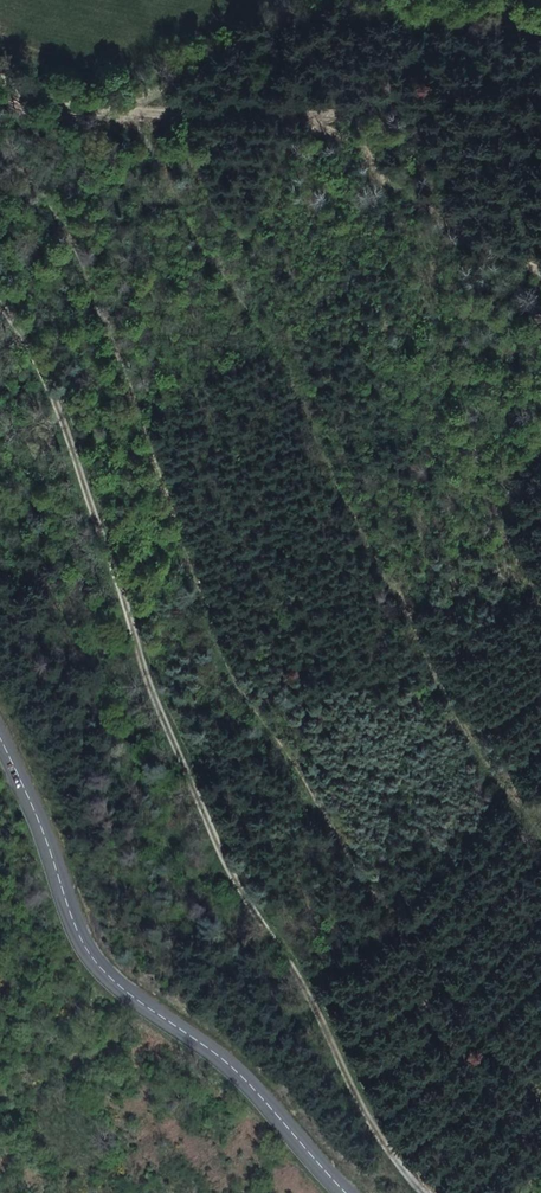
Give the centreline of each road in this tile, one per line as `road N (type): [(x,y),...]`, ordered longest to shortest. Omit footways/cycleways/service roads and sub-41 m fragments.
road 1 (track): [(420,1192),(360,1094),(299,964),(237,888),(104,562),(41,377),(0,301)]
road 2 (secondary): [(0,738),(97,963),(237,1063),(349,1192)]
road 3 (track): [(540,24),(516,17),(289,18),(207,57),(128,113)]
road 4 (track): [(128,113),(20,81),(0,67)]

